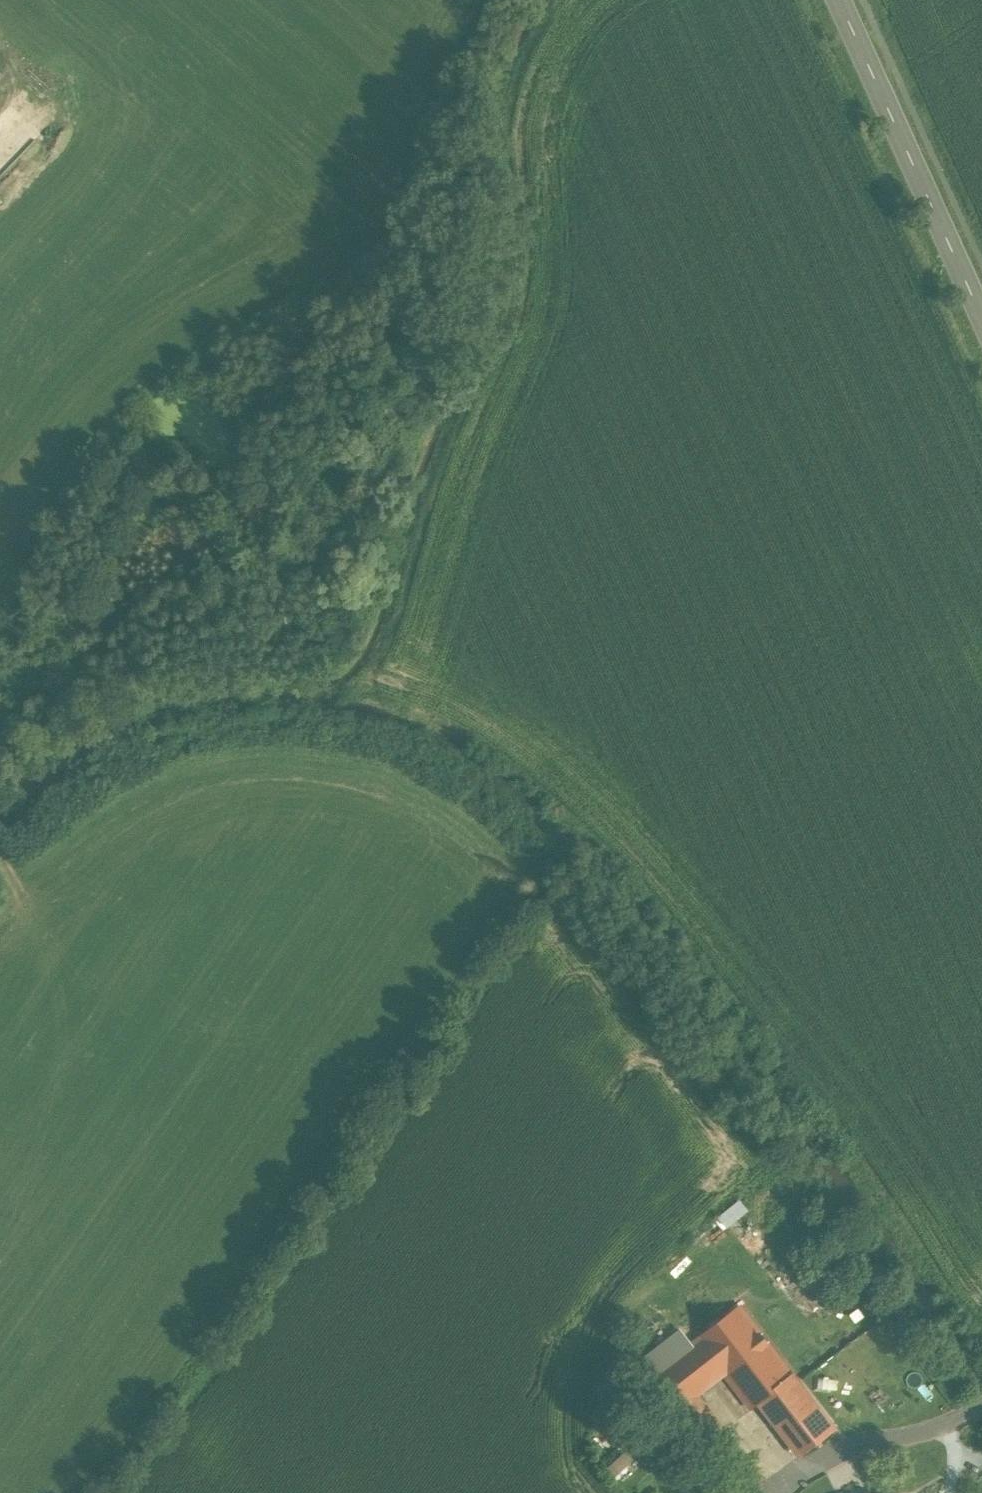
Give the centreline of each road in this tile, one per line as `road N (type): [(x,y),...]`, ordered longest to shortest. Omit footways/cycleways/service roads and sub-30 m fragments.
road 1 (secondary): [(840,0),(981,316)]

